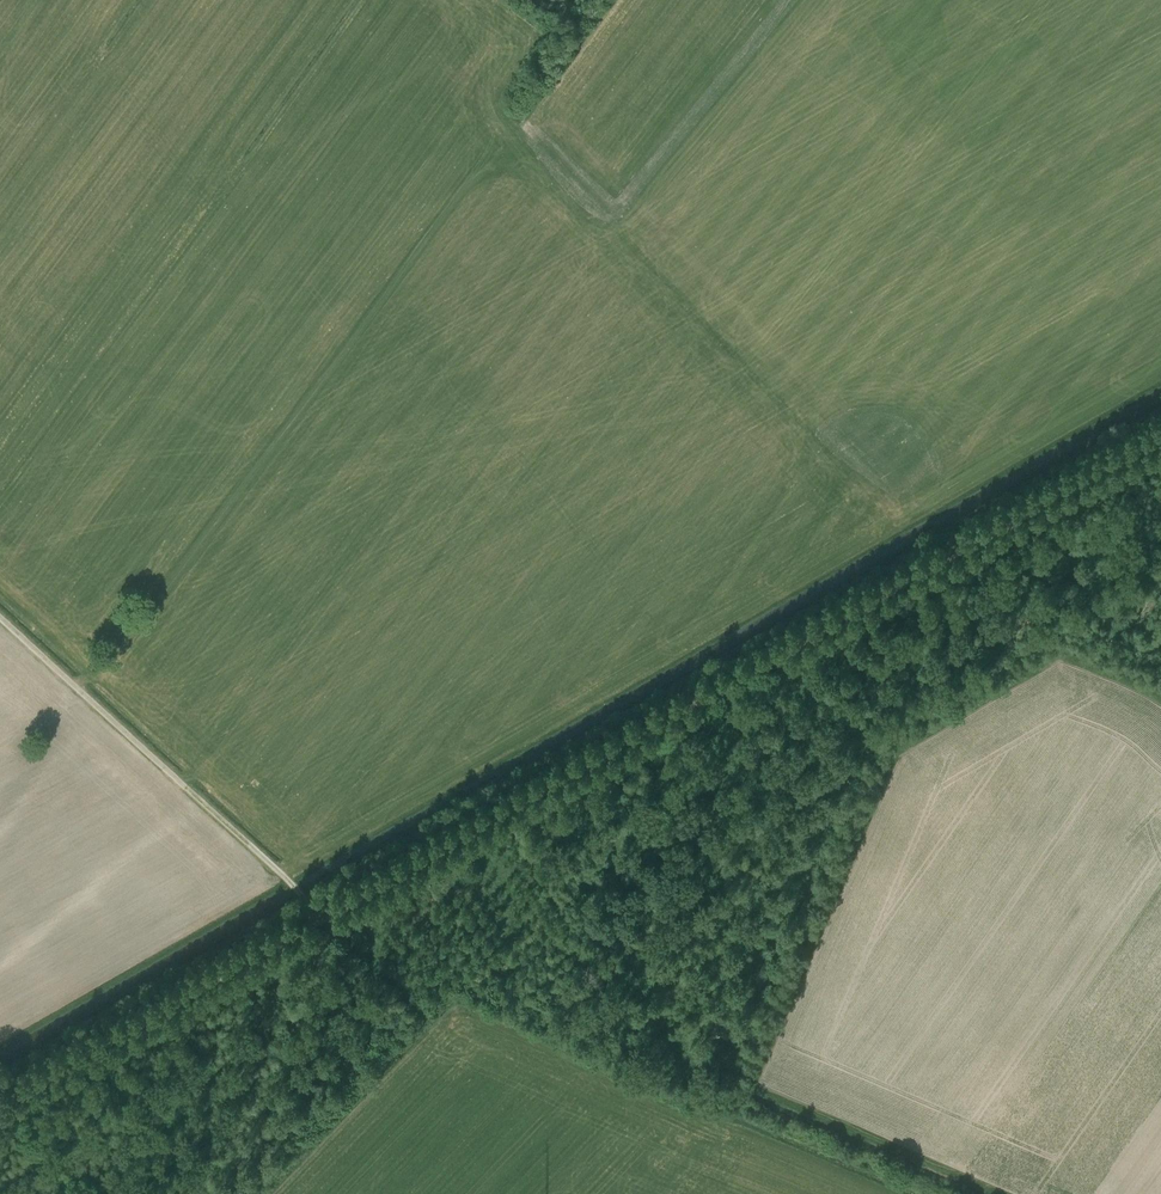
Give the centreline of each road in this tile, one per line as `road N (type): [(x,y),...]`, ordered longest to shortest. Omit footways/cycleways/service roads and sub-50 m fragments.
road 1 (track): [(0,1103),(1160,431)]

